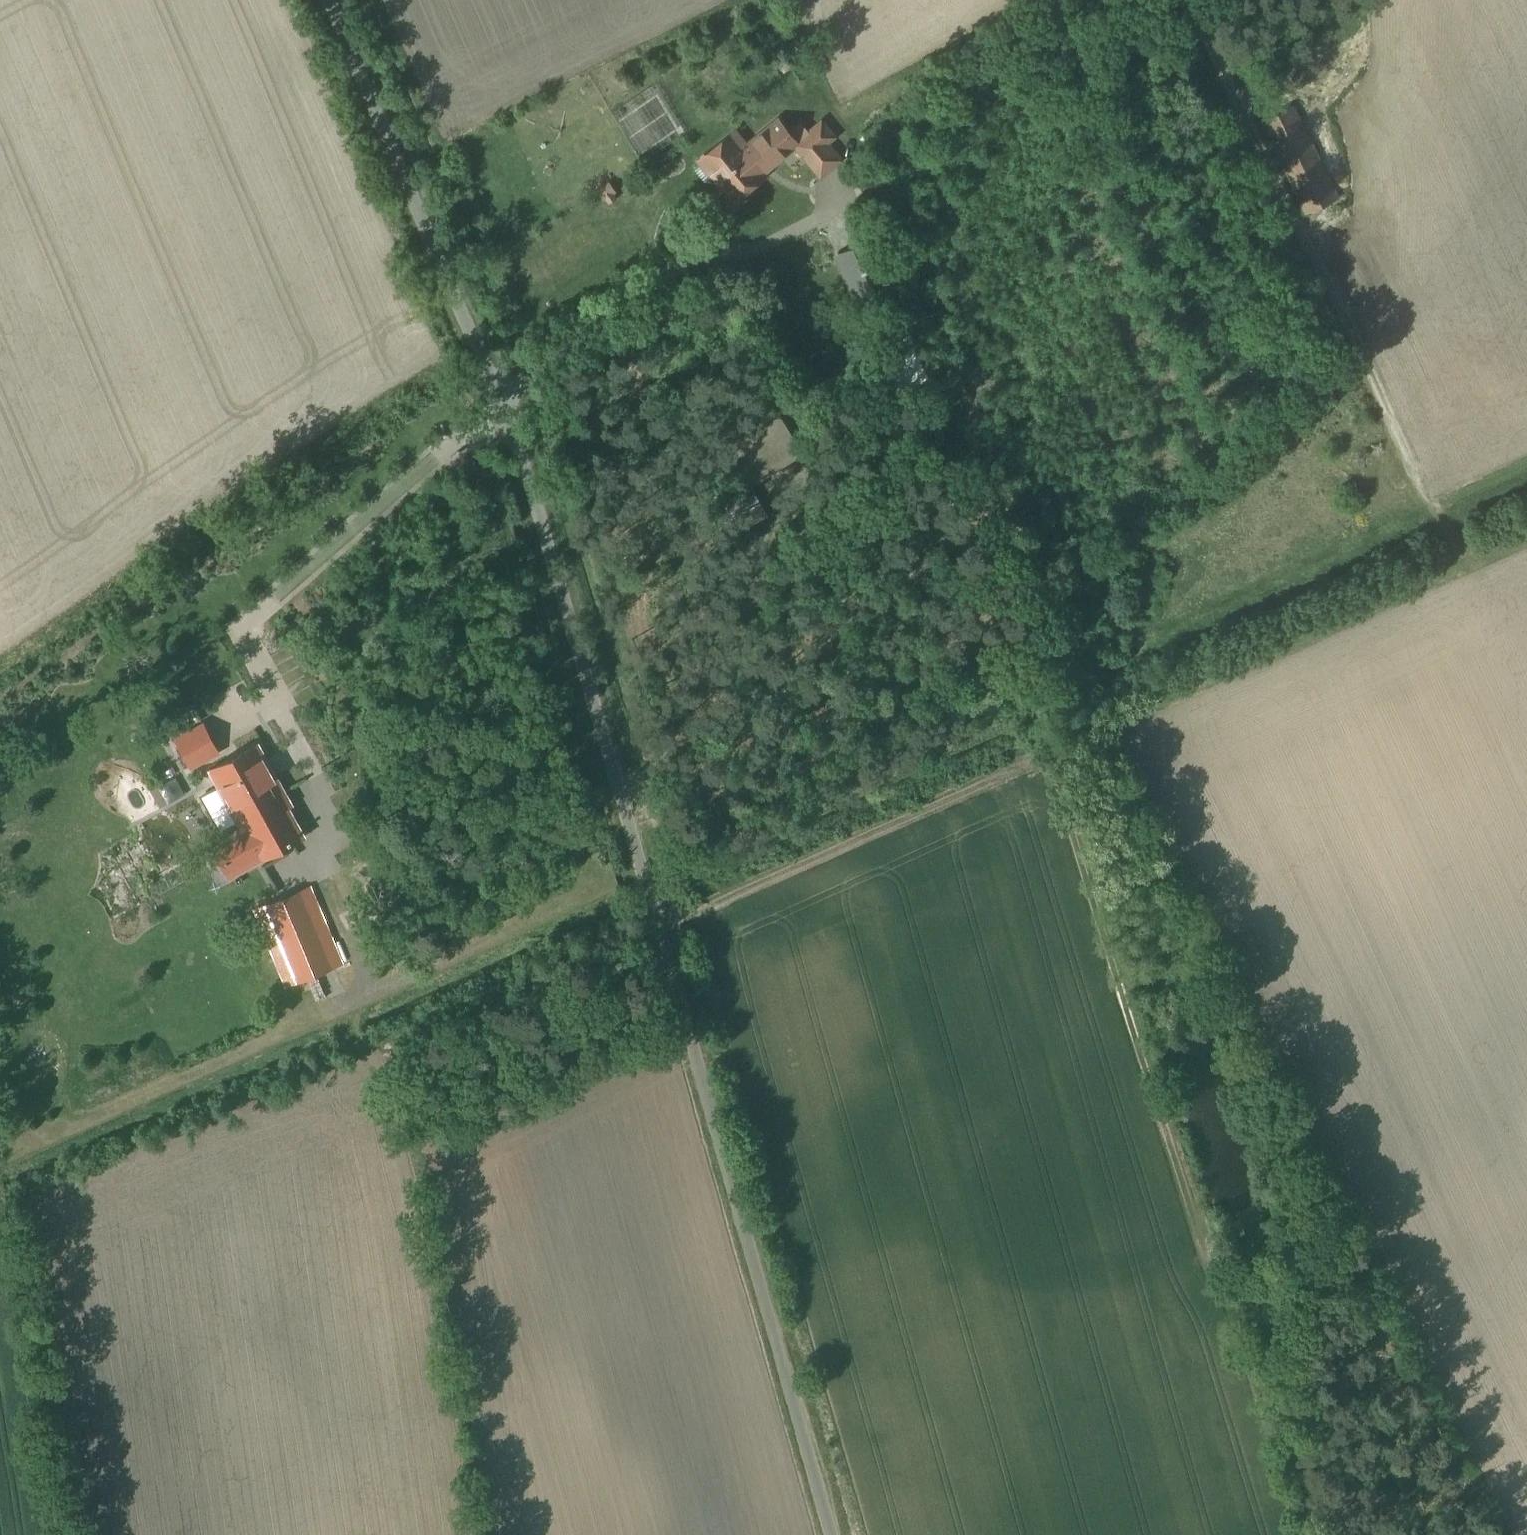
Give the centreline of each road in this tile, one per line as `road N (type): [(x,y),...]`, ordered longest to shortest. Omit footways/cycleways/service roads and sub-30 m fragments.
road 1 (unclassified): [(829,1534),(486,348),(336,0)]
road 2 (track): [(1186,0),(1416,468),(1456,541),(1475,557)]

